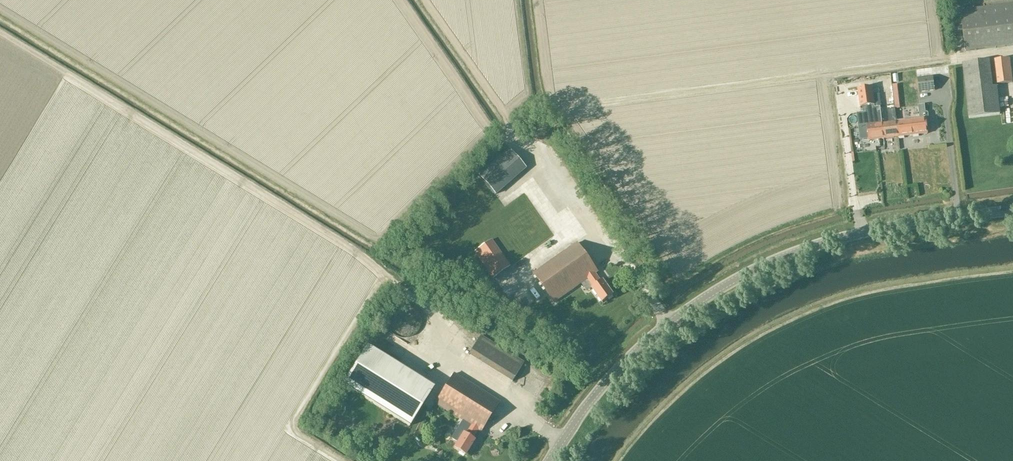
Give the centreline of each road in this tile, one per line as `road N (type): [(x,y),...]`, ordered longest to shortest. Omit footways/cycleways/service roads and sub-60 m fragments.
road 1 (unclassified): [(548,460),(636,351),(741,276),(855,234),(1012,210)]

